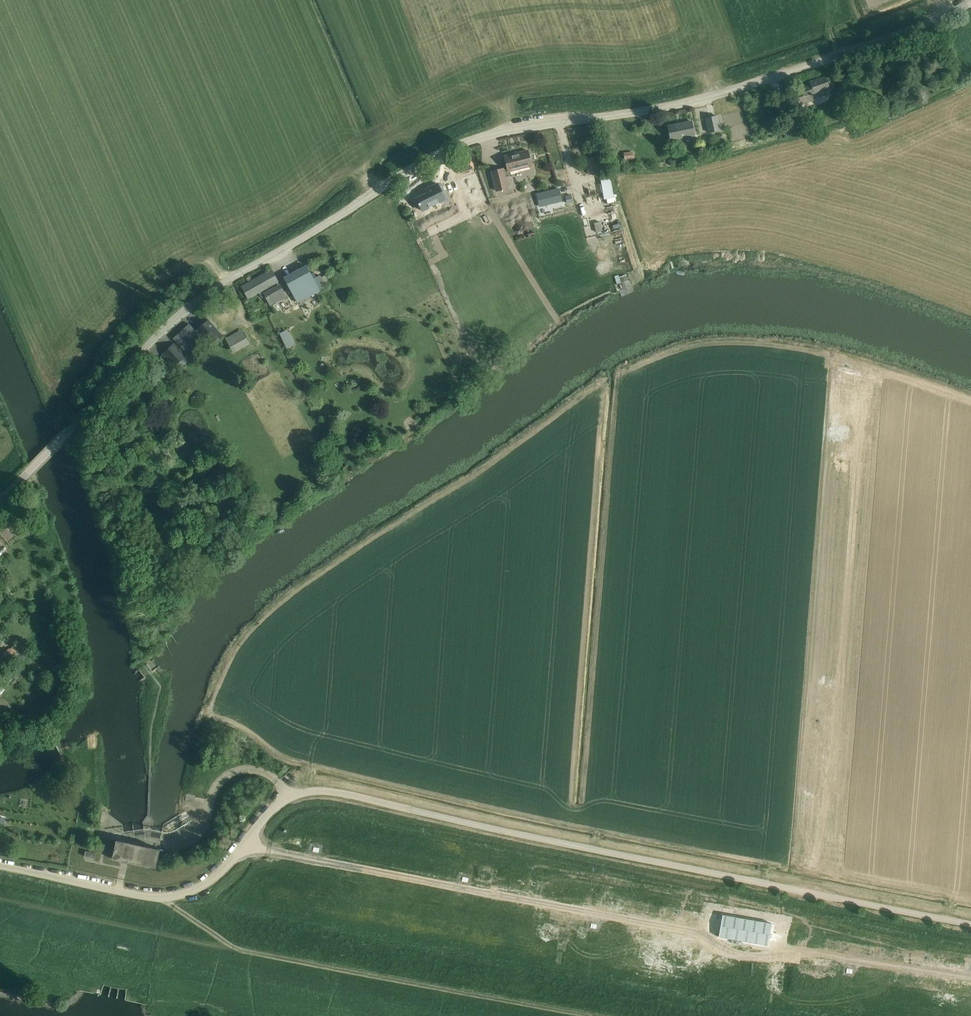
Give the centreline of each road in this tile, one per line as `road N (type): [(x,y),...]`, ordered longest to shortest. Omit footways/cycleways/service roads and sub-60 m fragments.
road 1 (unclassified): [(0,497),(184,309),(426,156),(516,127),(706,99),(970,2)]
road 2 (unclassified): [(970,924),(319,789),(287,798),(207,883),(183,894),(148,897),(0,866)]
road 3 (track): [(970,978),(270,851),(247,840)]

